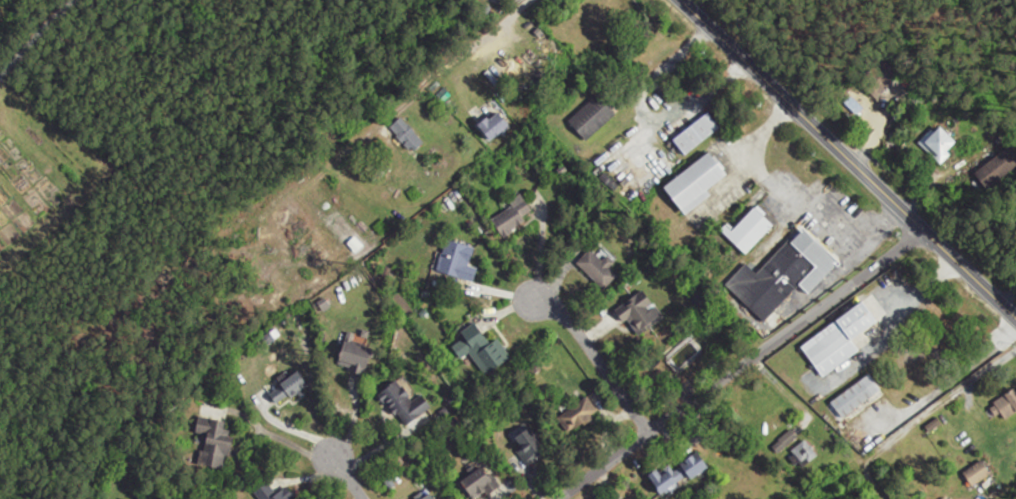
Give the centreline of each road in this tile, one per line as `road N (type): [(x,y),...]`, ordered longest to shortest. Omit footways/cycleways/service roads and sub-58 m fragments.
road 1 (primary): [(680,0),(1015,321)]
road 2 (residential): [(555,498),(923,232)]
road 3 (residential): [(648,432),(559,311),(535,303)]

